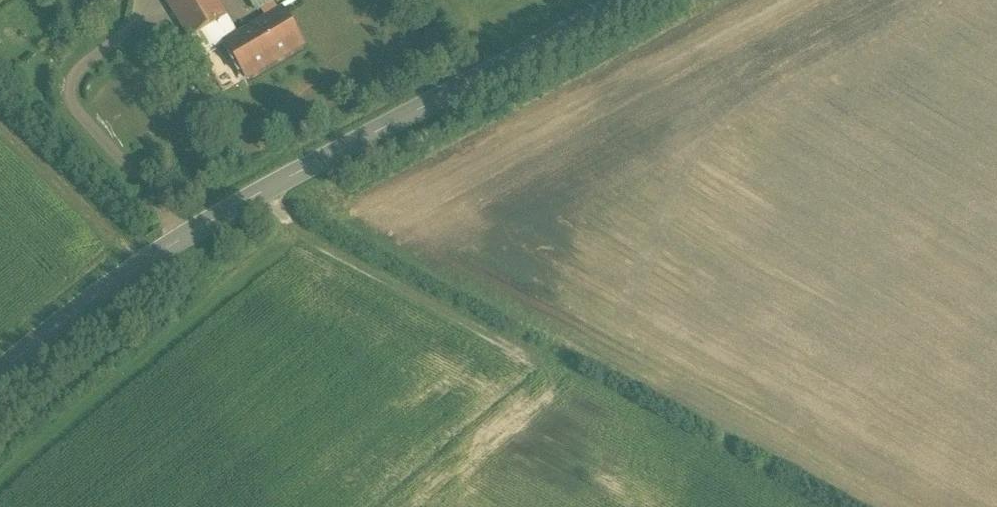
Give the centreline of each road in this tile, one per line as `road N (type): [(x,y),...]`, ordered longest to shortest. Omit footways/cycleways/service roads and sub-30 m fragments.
road 1 (tertiary): [(0,372),(185,238),(630,0)]
road 2 (track): [(269,190),(299,234),(535,363)]

